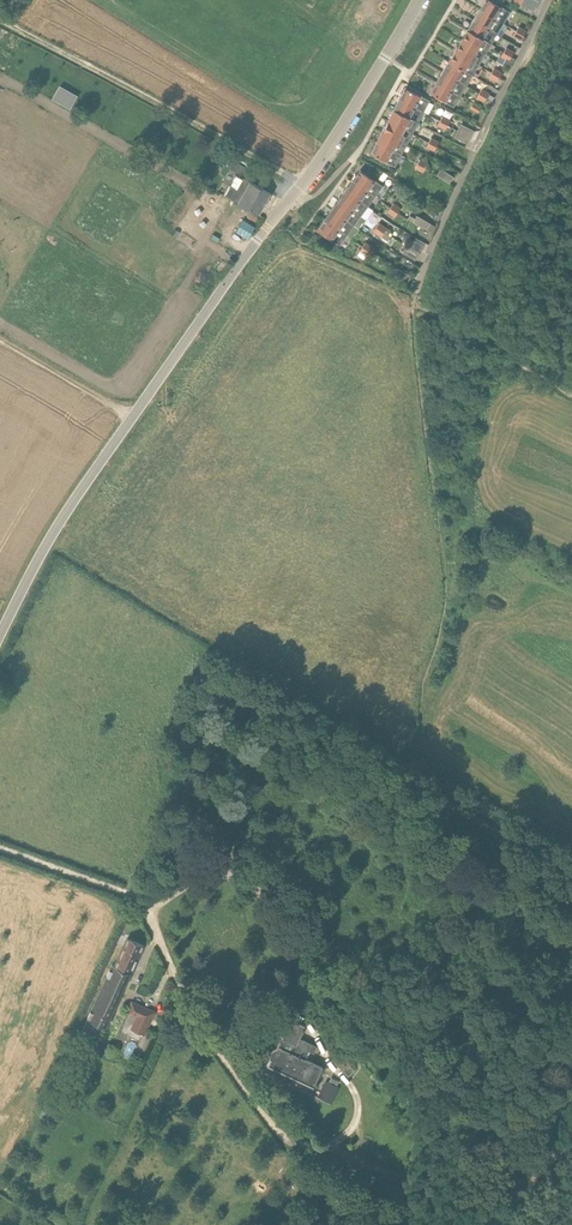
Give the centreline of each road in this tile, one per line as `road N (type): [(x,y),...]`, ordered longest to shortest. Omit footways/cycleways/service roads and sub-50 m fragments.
road 1 (unclassified): [(0,636),(55,530),(258,241)]
road 2 (unclassified): [(416,291),(486,127),(552,0)]
road 3 (residential): [(258,241),(337,135),(420,0)]
road 4 (track): [(133,416),(0,341)]

